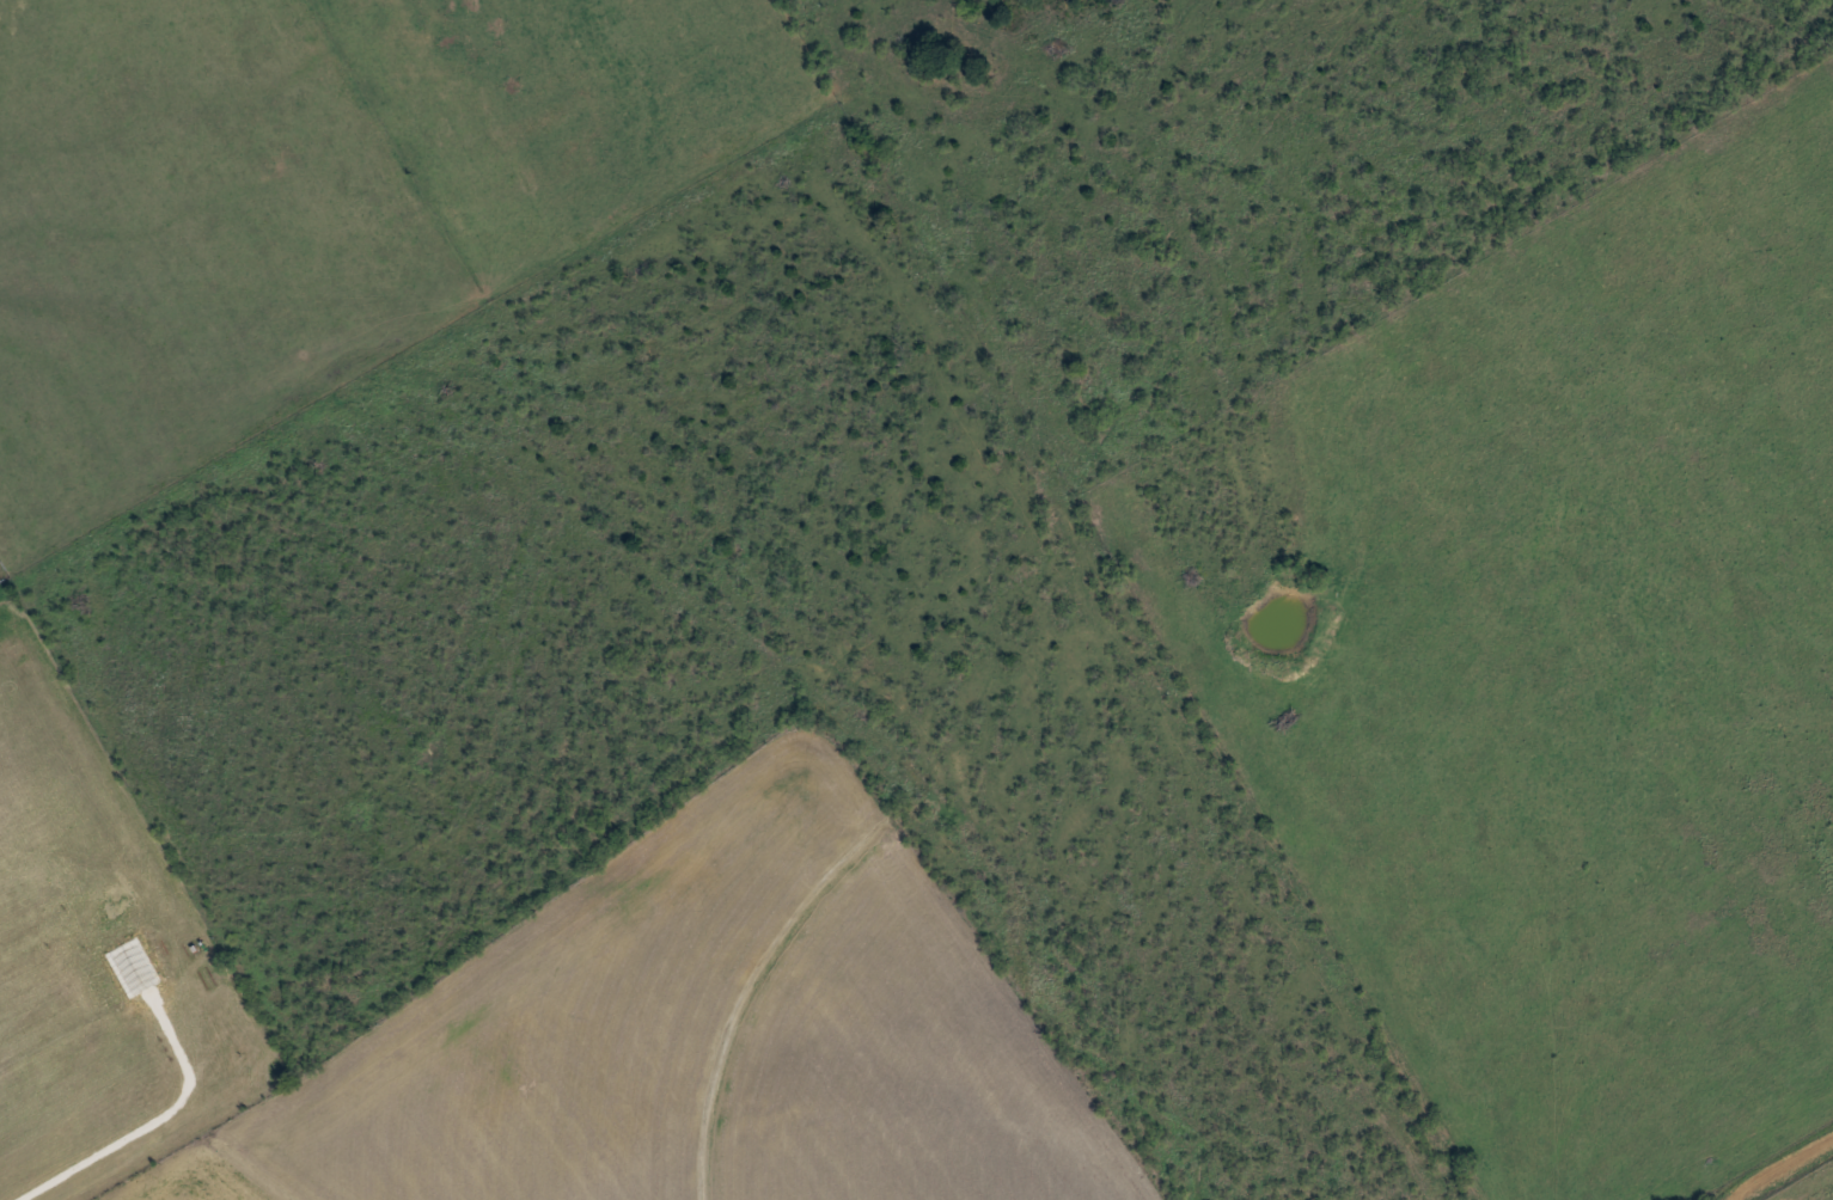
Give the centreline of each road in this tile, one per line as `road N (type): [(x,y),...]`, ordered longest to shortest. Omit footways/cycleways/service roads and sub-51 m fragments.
road 1 (residential): [(1724,1199),(1750,1170),(1832,1123)]

